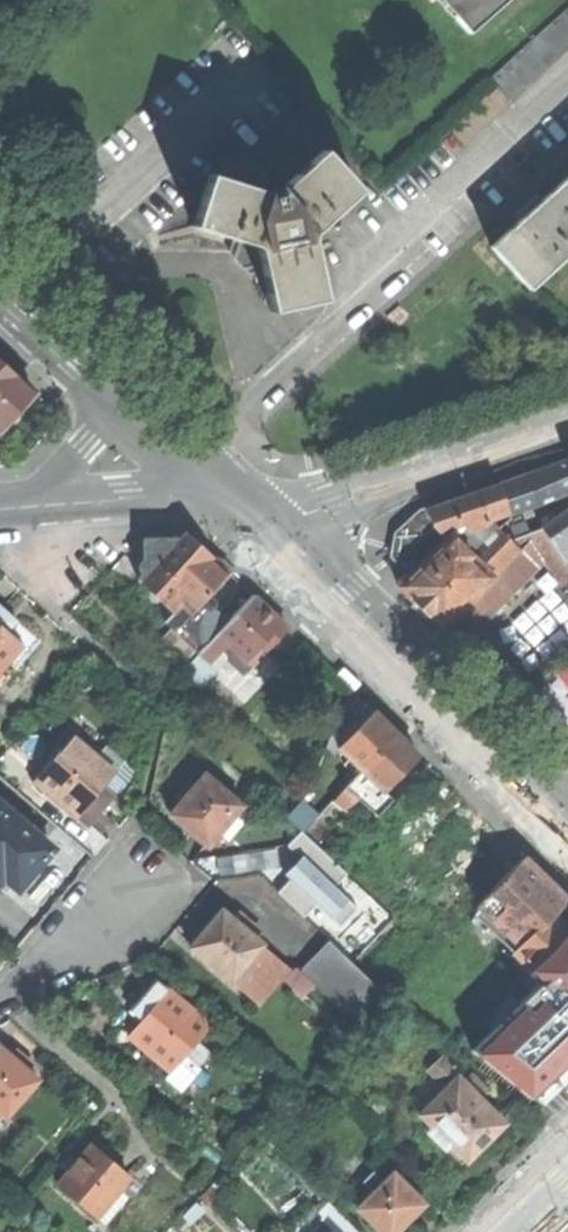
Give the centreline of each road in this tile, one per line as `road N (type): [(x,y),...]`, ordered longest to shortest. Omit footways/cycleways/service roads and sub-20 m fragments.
road 1 (secondary): [(567,825),(233,499)]
road 2 (residential): [(233,499),(333,505),(567,415)]
road 3 (secondary): [(233,499),(0,285)]
road 4 (tertiary): [(233,499),(0,508)]
road 5 (residential): [(0,1003),(73,950),(123,887)]

